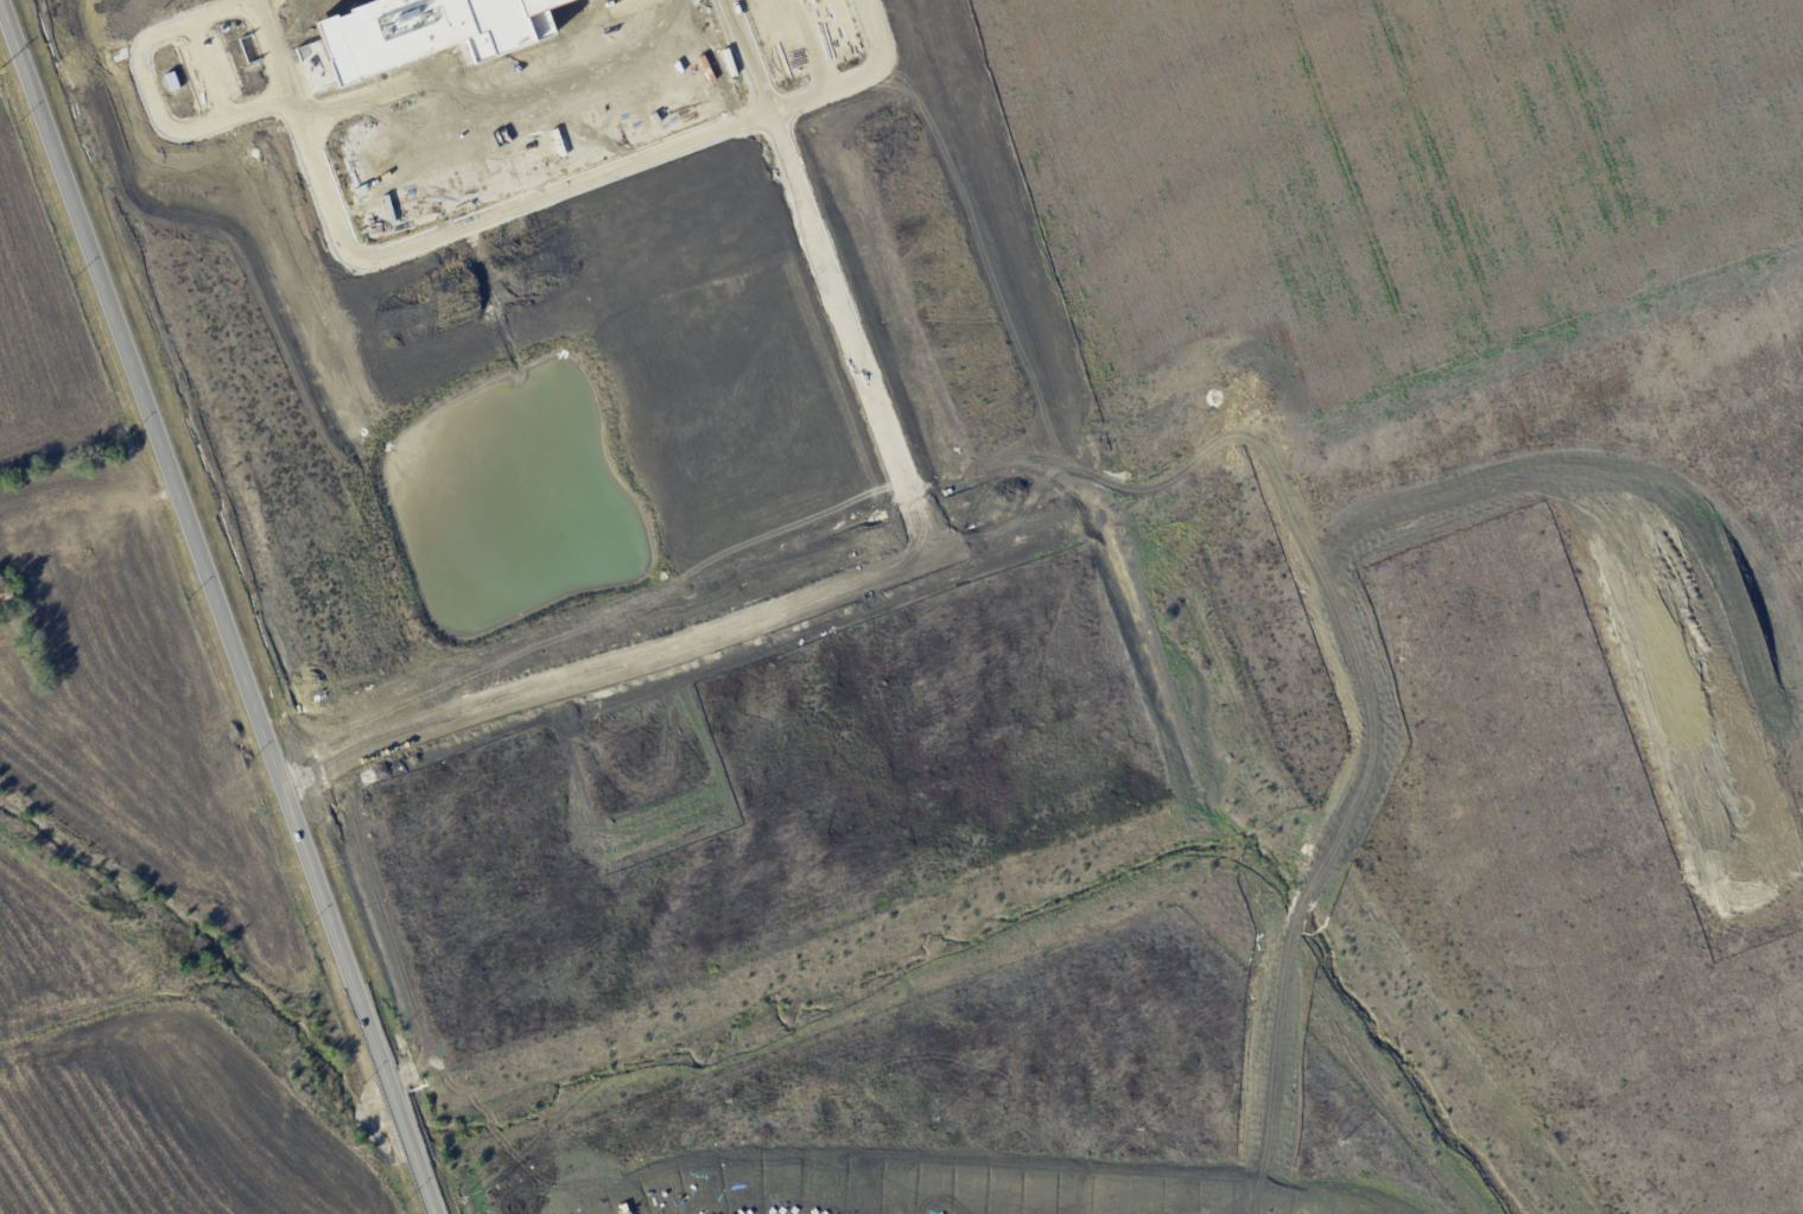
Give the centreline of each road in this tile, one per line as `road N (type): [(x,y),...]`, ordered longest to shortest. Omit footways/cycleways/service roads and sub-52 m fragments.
road 1 (residential): [(278,783),(934,557),(1802,235)]
road 2 (secondary): [(0,9),(433,1213)]
road 3 (residential): [(1531,500),(1754,1129)]
road 4 (residential): [(1321,576),(1802,402)]
road 5 (residential): [(1751,421),(1802,568)]
road 6 (residential): [(1371,393),(1421,540)]

